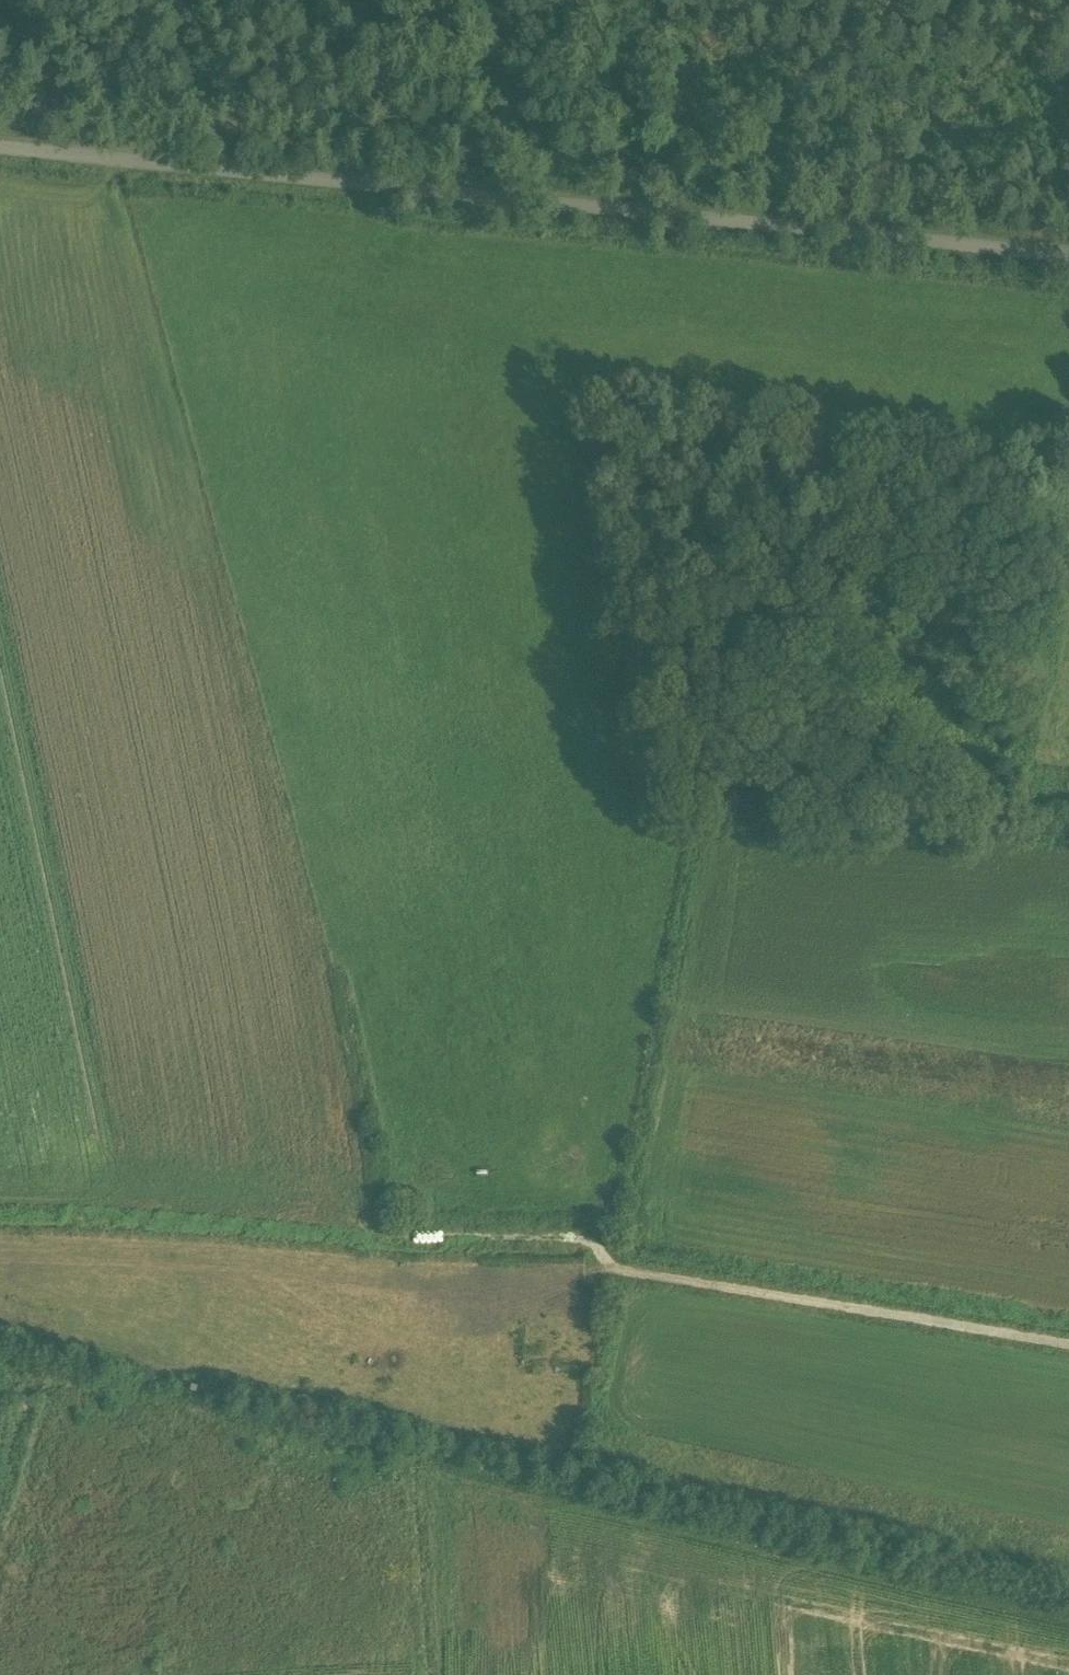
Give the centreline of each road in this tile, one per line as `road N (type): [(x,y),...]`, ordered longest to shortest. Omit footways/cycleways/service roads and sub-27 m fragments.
road 1 (unclassified): [(1068,252),(0,153)]
road 2 (track): [(1068,1338),(617,1265),(588,1239),(384,1231)]

